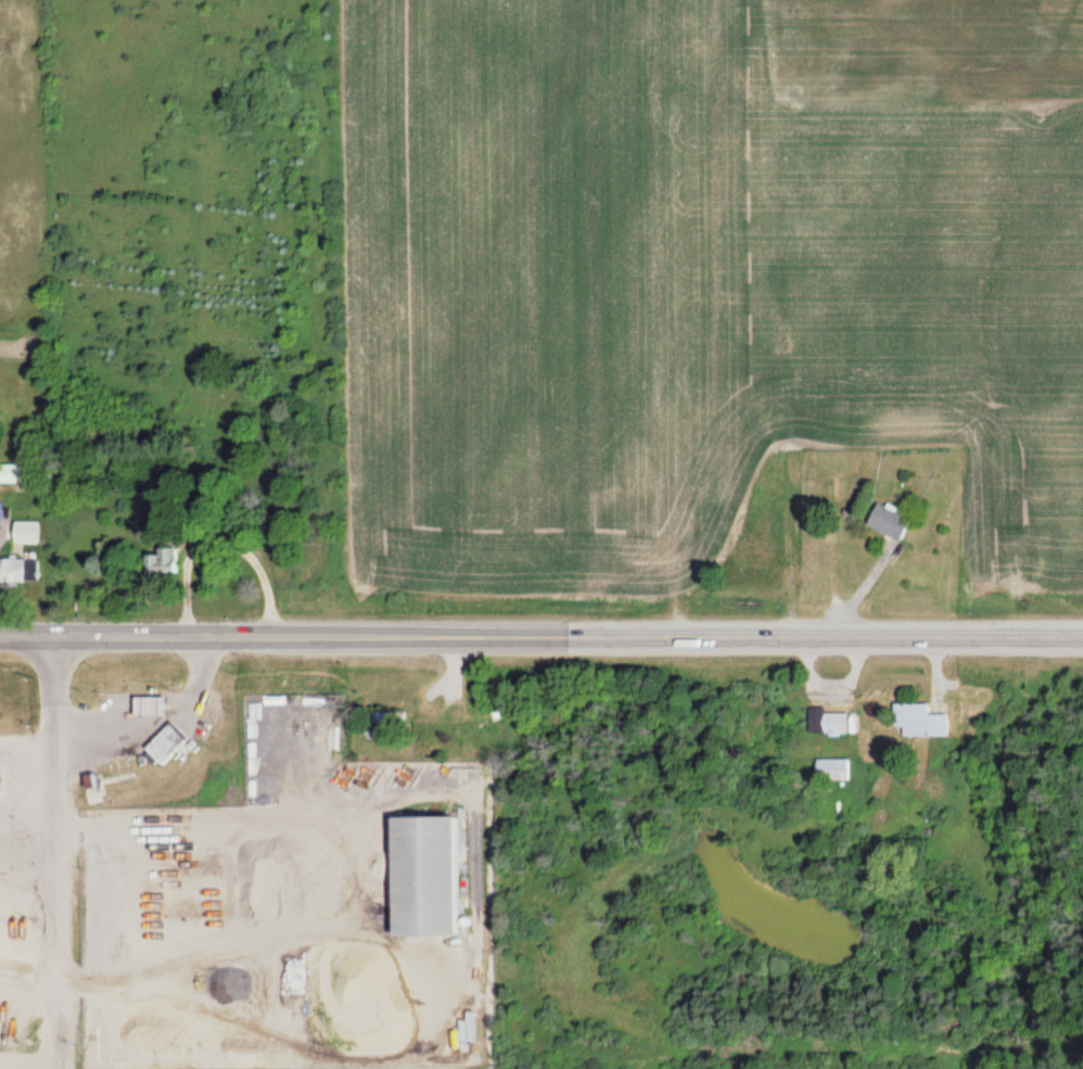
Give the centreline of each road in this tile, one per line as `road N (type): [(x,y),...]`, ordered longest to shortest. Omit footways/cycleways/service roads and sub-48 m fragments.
road 1 (primary): [(59,633),(1082,632)]
road 2 (residential): [(60,1068),(59,633)]

